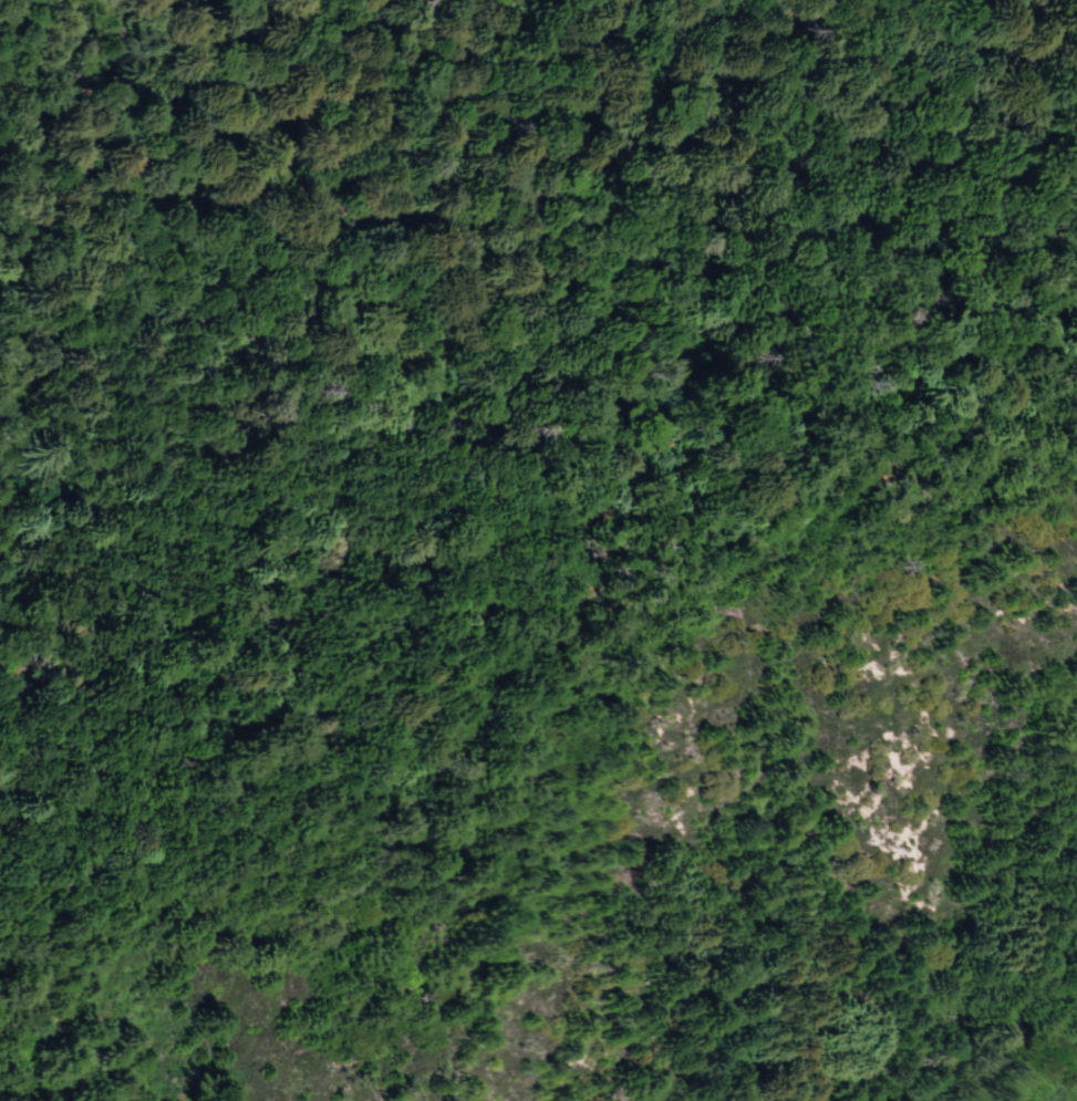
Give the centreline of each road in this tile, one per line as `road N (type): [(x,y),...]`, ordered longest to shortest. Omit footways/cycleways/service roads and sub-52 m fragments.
road 1 (track): [(0,728),(86,677),(209,580),(392,584),(563,553),(691,517),(769,536),(934,433),(1019,329),(1076,316)]

